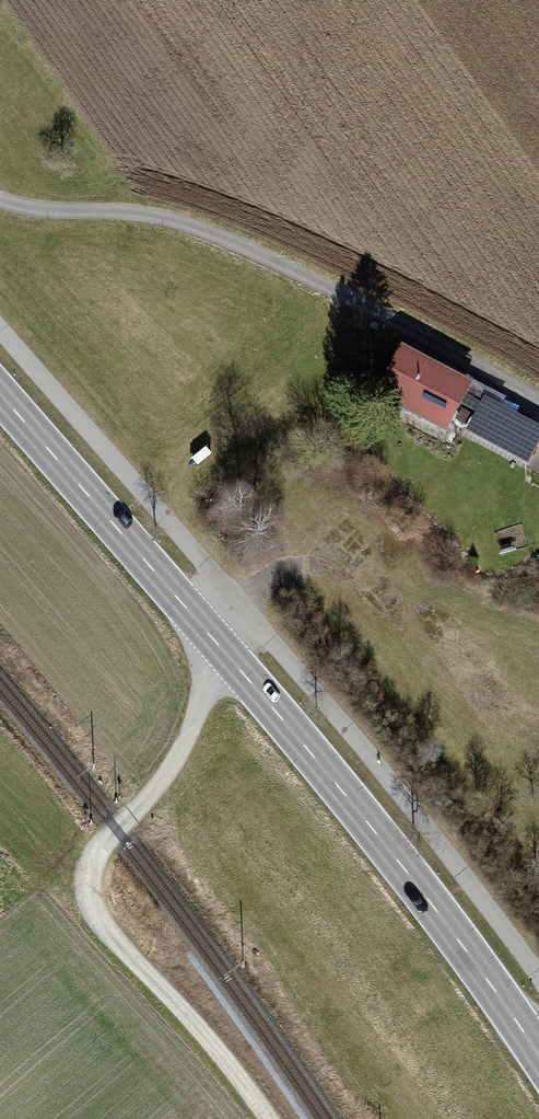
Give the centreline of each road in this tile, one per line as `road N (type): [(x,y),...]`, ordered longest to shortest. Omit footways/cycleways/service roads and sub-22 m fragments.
road 1 (secondary): [(538,1058),(432,900),(0,395)]
road 2 (residential): [(0,201),(39,211),(143,215),(213,234),(538,402)]
road 3 (track): [(270,1118),(106,929),(90,894),(96,853),(169,774),(221,647)]

